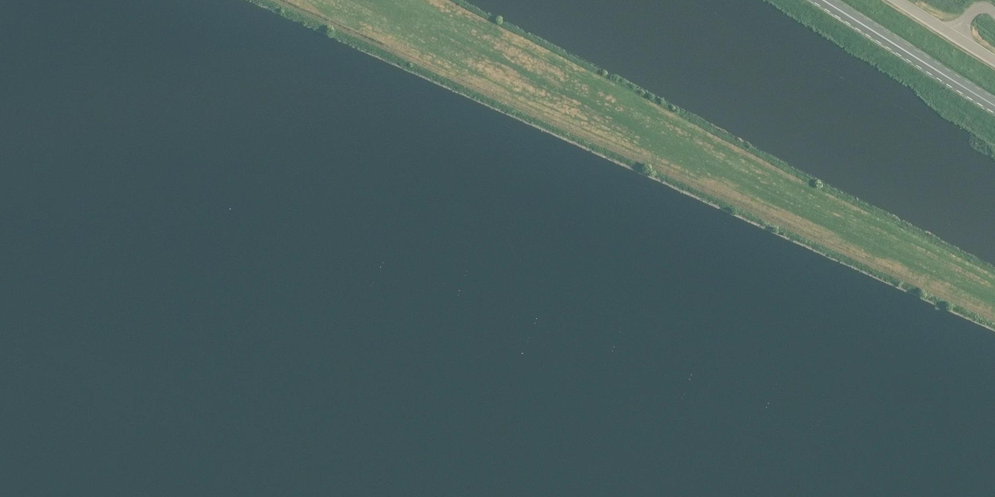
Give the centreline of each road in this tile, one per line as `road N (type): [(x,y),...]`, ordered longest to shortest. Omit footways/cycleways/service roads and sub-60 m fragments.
road 1 (primary): [(994,106),(821,0)]

